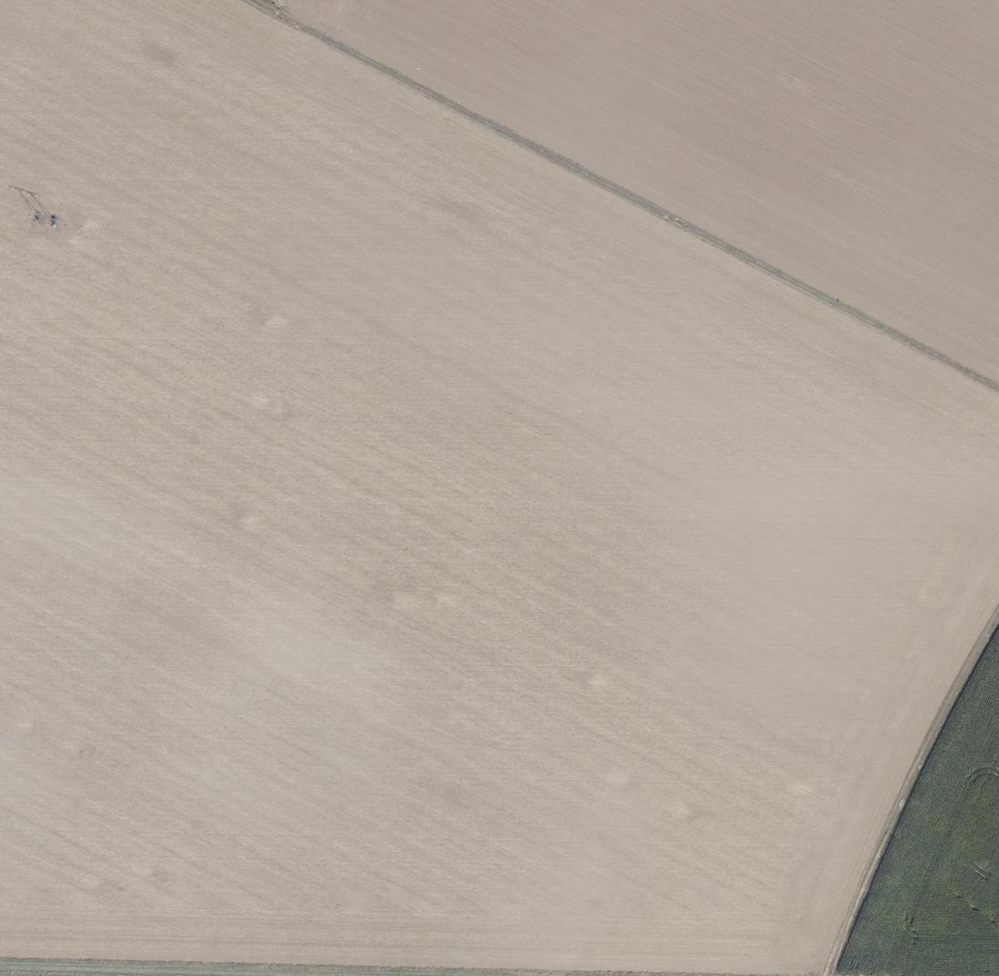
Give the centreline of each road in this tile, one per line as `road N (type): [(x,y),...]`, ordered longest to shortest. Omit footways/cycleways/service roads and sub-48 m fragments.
road 1 (track): [(252,0),(998,392)]
road 2 (track): [(829,975),(962,682),(998,620)]

